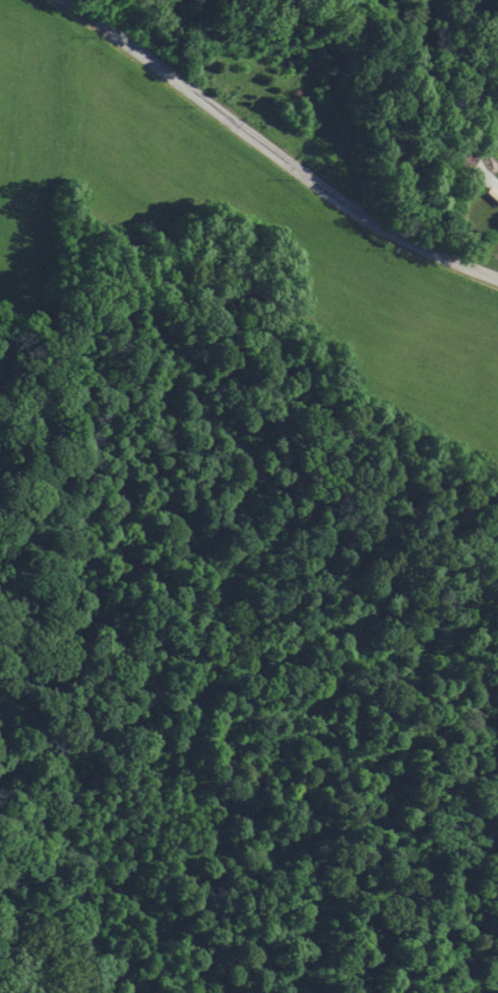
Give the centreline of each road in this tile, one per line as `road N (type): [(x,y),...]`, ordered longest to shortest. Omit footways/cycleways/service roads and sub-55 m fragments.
road 1 (residential): [(497,269),(406,233),(332,189),(78,0)]

